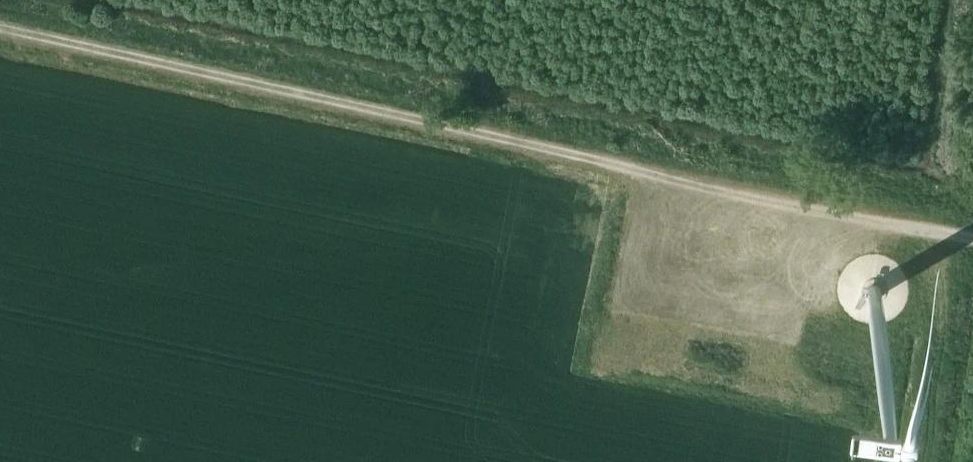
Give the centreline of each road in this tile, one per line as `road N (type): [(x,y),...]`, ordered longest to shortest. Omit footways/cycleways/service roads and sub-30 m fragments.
road 1 (track): [(972,241),(0,35)]

